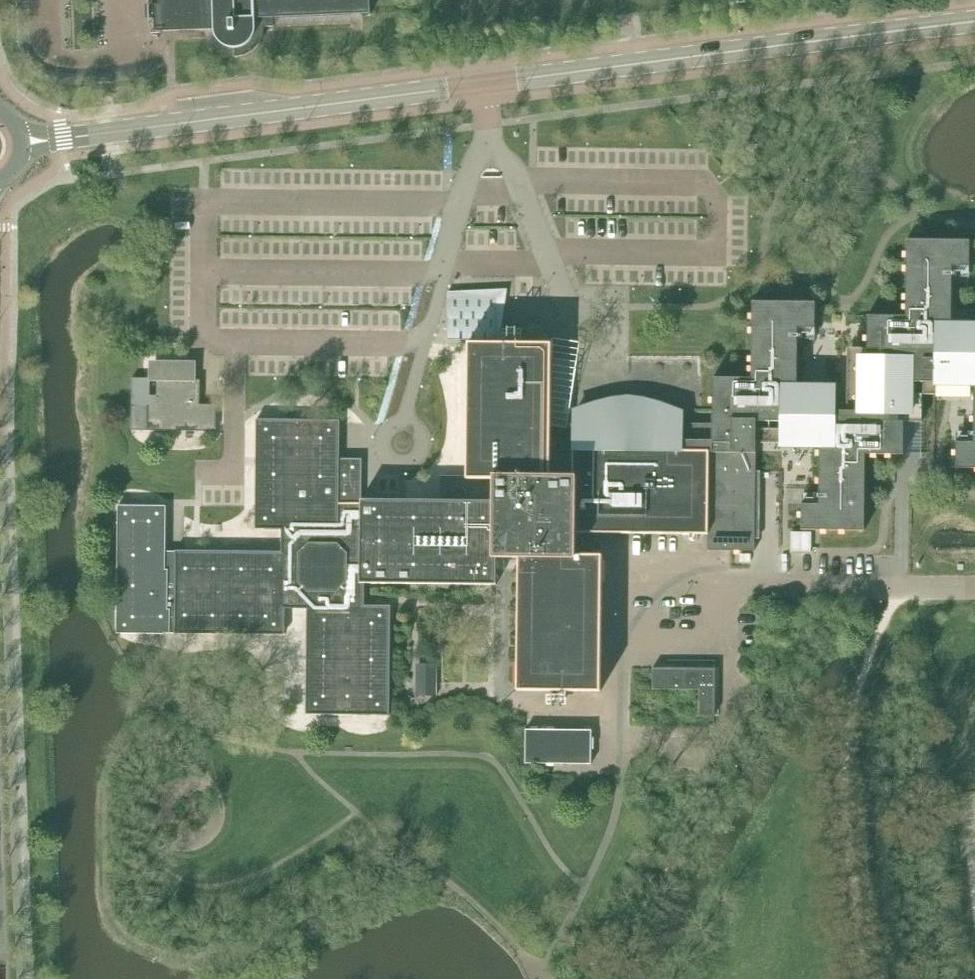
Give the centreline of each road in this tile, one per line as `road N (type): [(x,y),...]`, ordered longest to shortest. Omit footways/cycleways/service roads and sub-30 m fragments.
road 1 (tertiary): [(21,140),(974,22)]
road 2 (unclassified): [(974,588),(705,584),(666,601),(638,655)]

